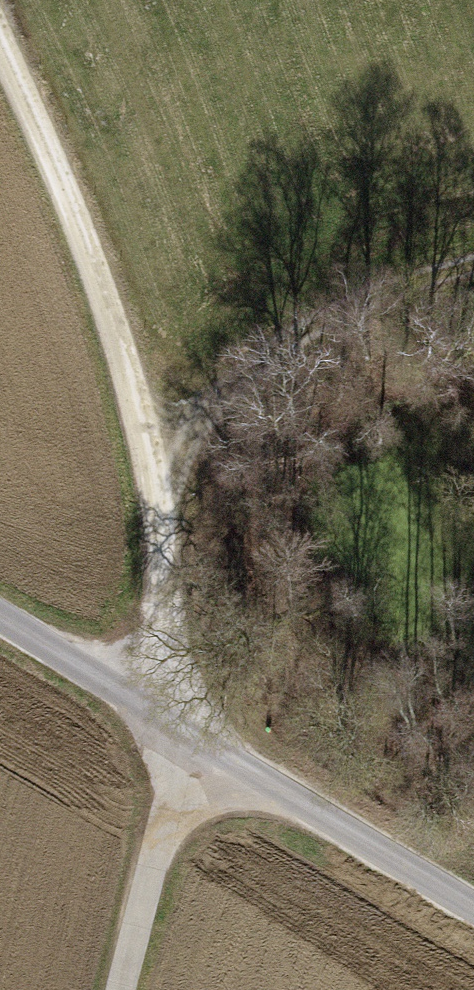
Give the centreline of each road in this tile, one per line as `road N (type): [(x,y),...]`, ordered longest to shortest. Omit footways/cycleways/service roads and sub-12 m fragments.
road 1 (track): [(148,357),(195,728)]
road 2 (track): [(0,36),(148,357)]
road 3 (track): [(148,357),(473,271)]
road 4 (track): [(473,902),(195,728)]
road 5 (track): [(195,728),(130,989)]
road 6 (track): [(0,610),(195,728)]

